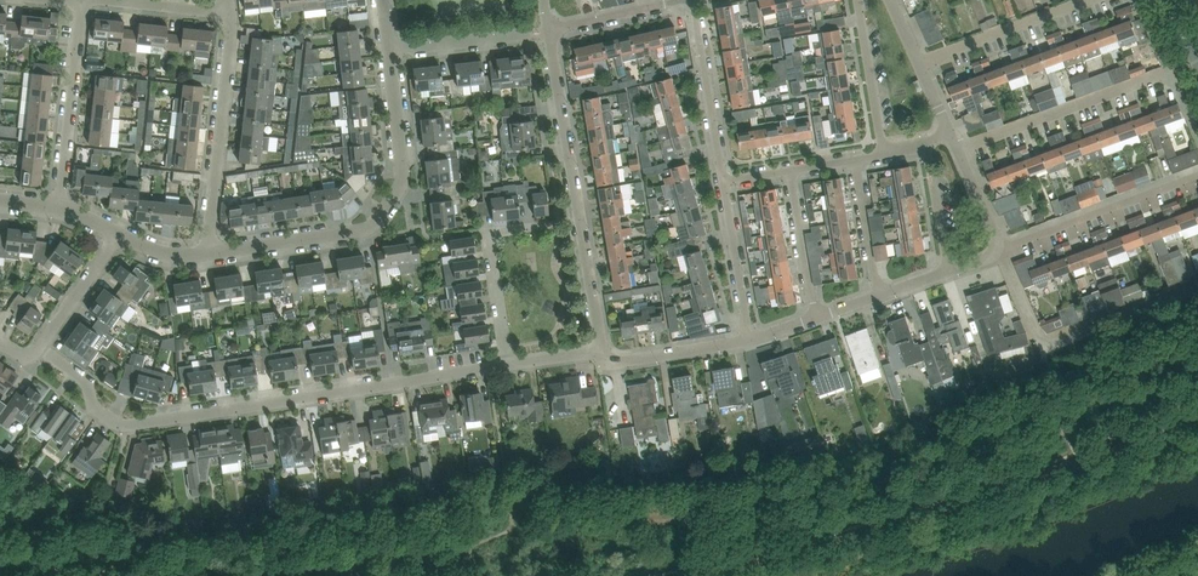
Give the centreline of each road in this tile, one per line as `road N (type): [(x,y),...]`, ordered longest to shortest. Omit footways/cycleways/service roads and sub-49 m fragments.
road 1 (residential): [(508,364),(126,425),(93,406),(87,381),(38,351)]
road 2 (residential): [(391,52),(403,157),(393,198),(379,216),(354,229),(206,253)]
road 3 (residential): [(605,353),(550,29)]
road 4 (residential): [(206,253),(230,10)]
road 5 (residential): [(958,151),(1168,71)]
road 6 (residential): [(1003,249),(1197,176)]
road 7 (residential): [(61,204),(82,0)]
road 8 (residential): [(725,183),(694,2)]
road 9 (residential): [(508,364),(489,230),(536,223)]
road 10 (residential): [(921,63),(1091,0)]
road 11 (unclassified): [(1197,285),(1046,343)]
road 12 (residential): [(391,52),(550,29)]
road 13 (residential): [(884,156),(857,0)]
road 14 (residential): [(749,339),(725,183)]
road 15 (residential): [(605,353),(623,363),(749,339)]
road 16 (residential): [(790,172),(815,317)]
road 17 (residential): [(550,29),(694,2)]
road 18 (residential): [(38,351),(118,234)]
road 19 (residential): [(855,160),(877,296)]
road 20 (residential): [(924,145),(949,269)]

